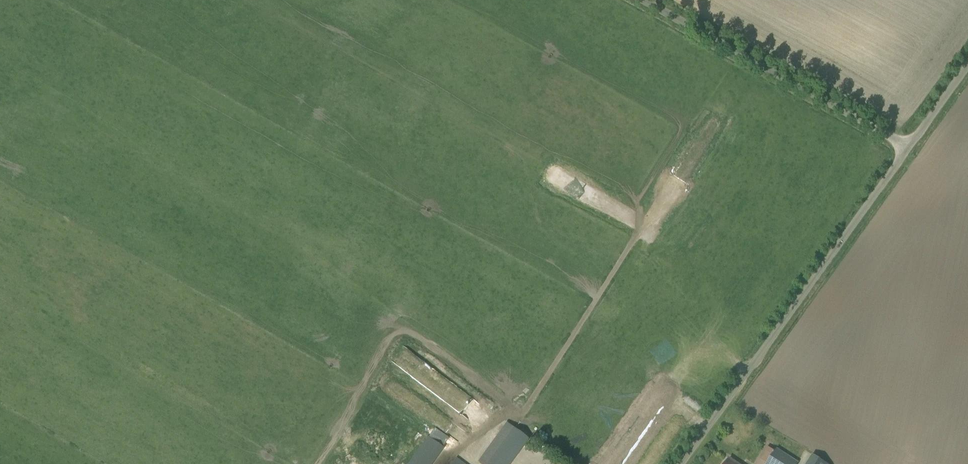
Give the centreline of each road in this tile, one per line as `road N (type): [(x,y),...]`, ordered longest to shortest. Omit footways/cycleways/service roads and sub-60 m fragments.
road 1 (unclassified): [(681,463),(909,146)]
road 2 (unclassified): [(909,146),(643,0)]

